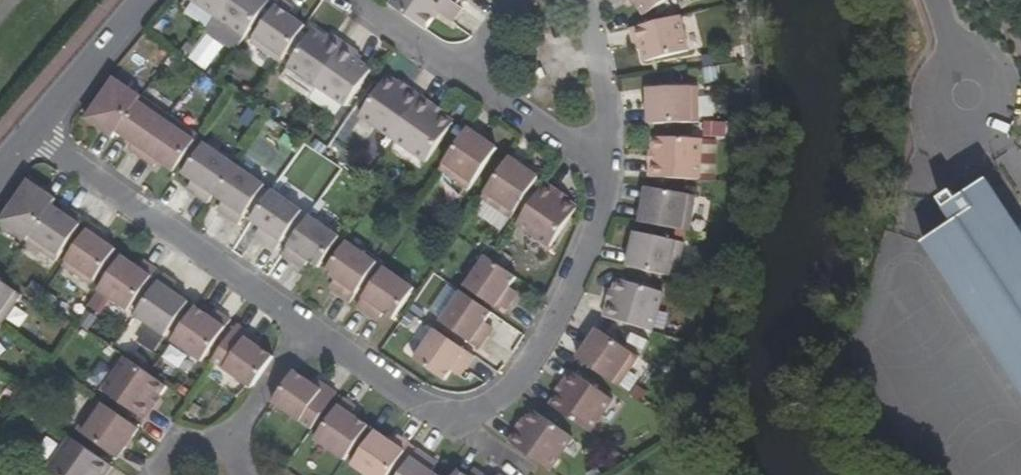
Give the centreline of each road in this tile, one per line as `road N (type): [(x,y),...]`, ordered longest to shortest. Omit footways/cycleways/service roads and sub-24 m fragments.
road 1 (residential): [(31,134),(440,412),(484,406),(527,366),(594,242),(605,182)]
road 2 (residential): [(956,59),(936,73),(928,97),(937,121),(958,134),(983,131),(1001,114),(1000,77)]
road 3 (residential): [(585,0),(605,104),(605,182)]
road 4 (residential): [(142,0),(31,134)]
road 5 (residential): [(605,182),(572,143),(469,76)]
road 6 (residential): [(469,76),(355,0)]

